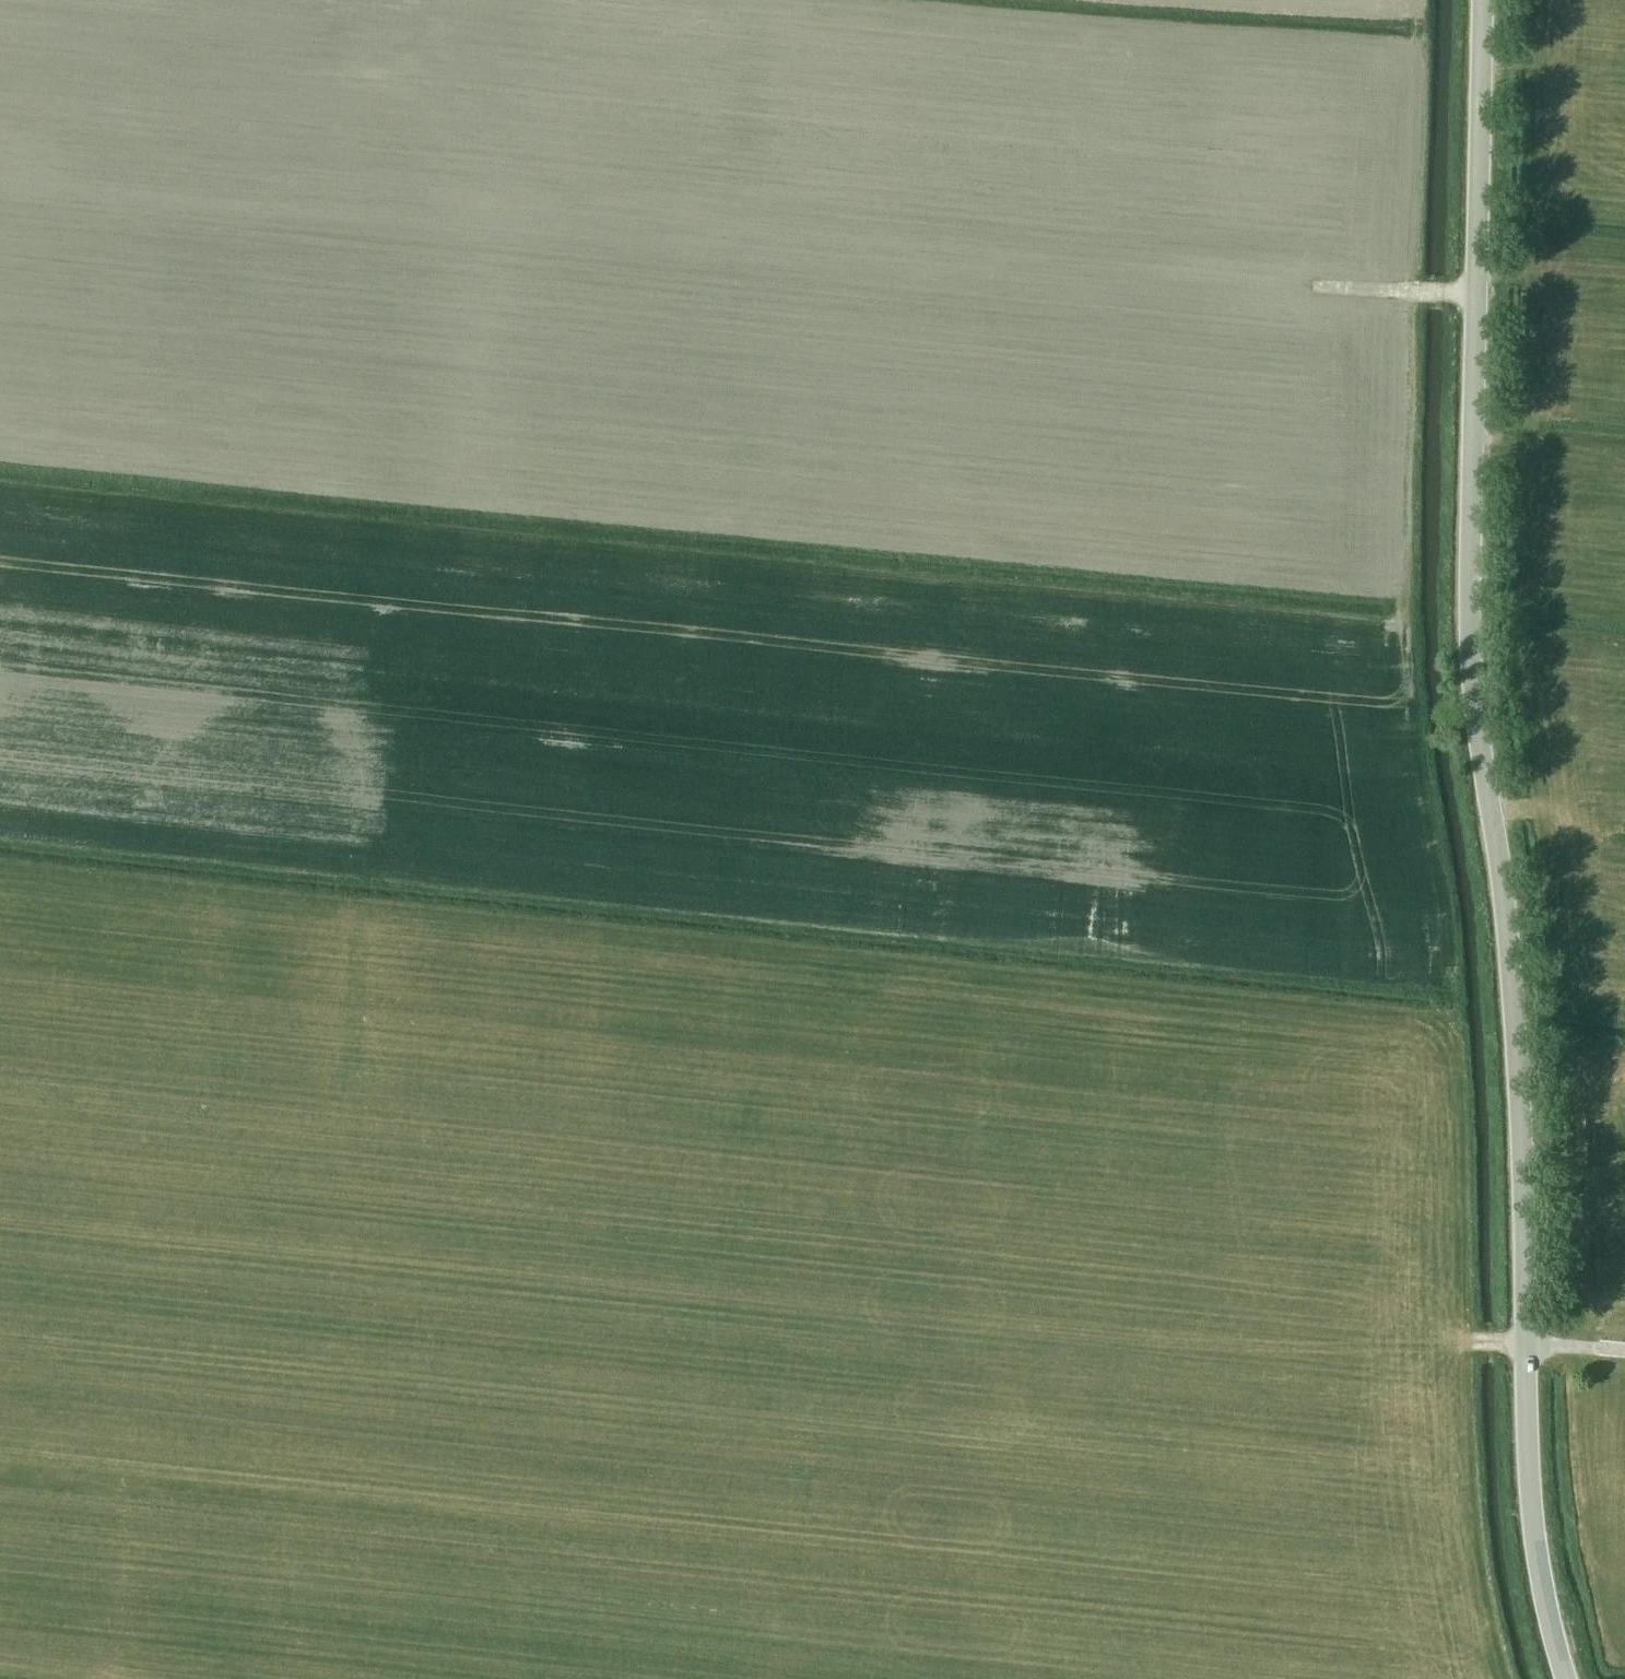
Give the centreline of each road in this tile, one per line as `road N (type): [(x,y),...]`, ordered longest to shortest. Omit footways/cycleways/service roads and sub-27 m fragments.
road 1 (tertiary): [(1566,1678),(1529,1496),(1510,963),(1473,698),(1483,0)]

